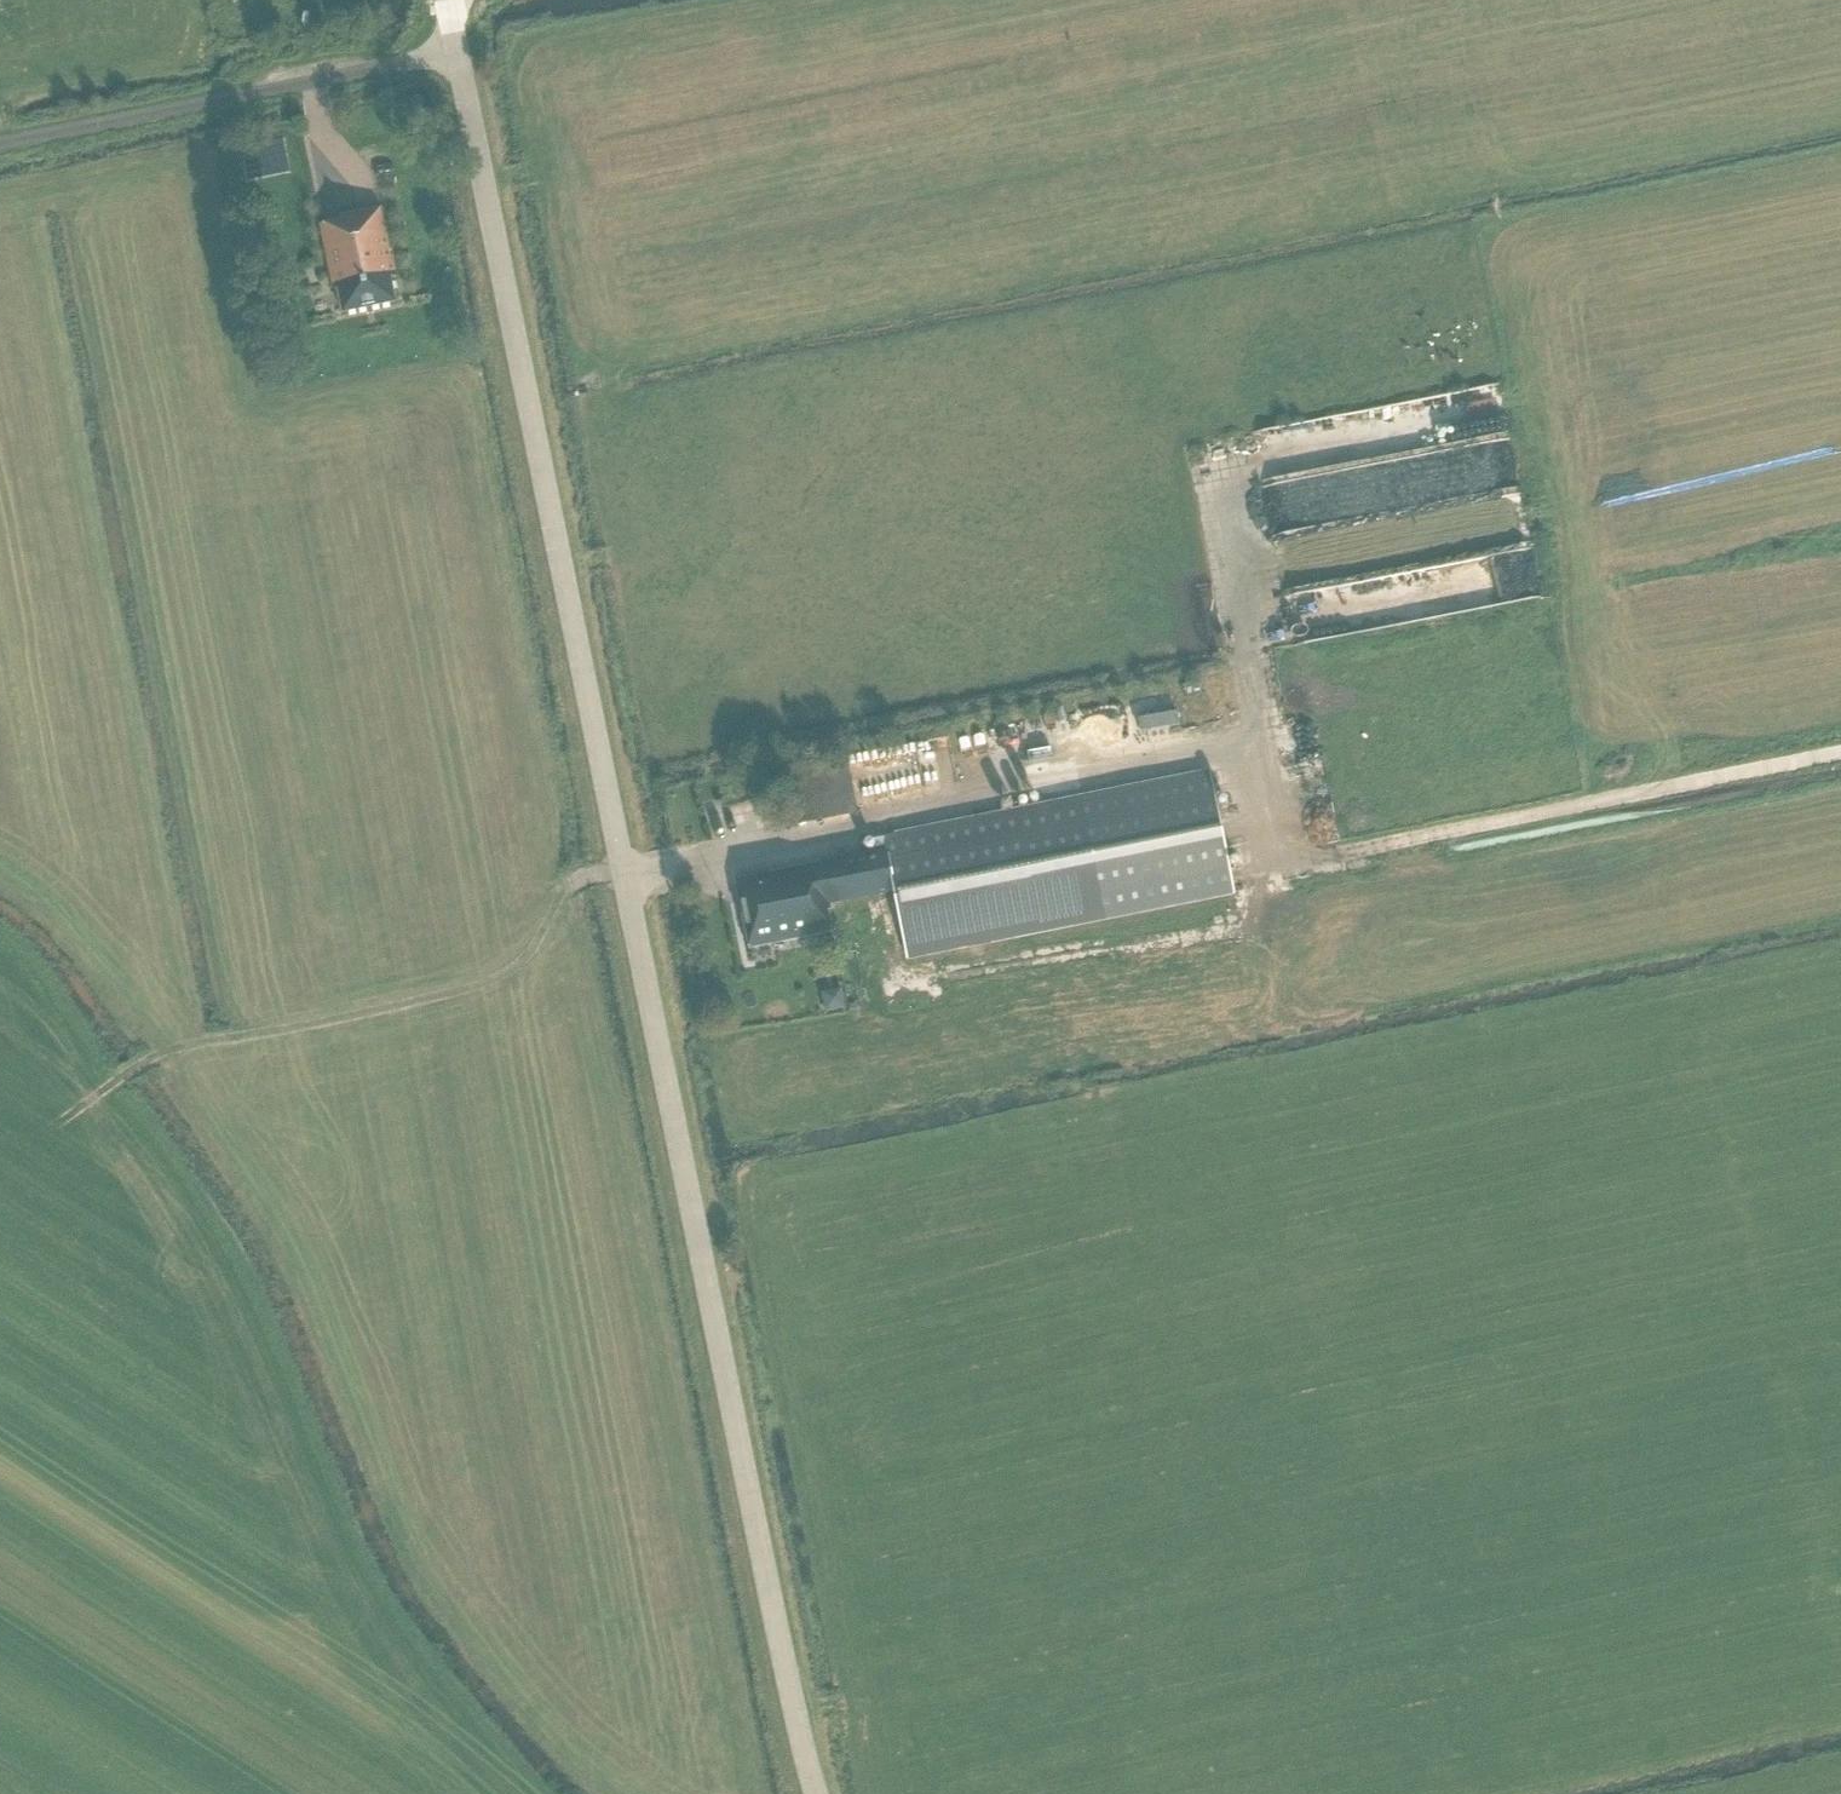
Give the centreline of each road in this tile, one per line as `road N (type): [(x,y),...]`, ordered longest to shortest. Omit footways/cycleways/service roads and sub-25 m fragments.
road 1 (tertiary): [(817,1793),(458,52)]
road 2 (unclassified): [(0,143),(458,52)]

